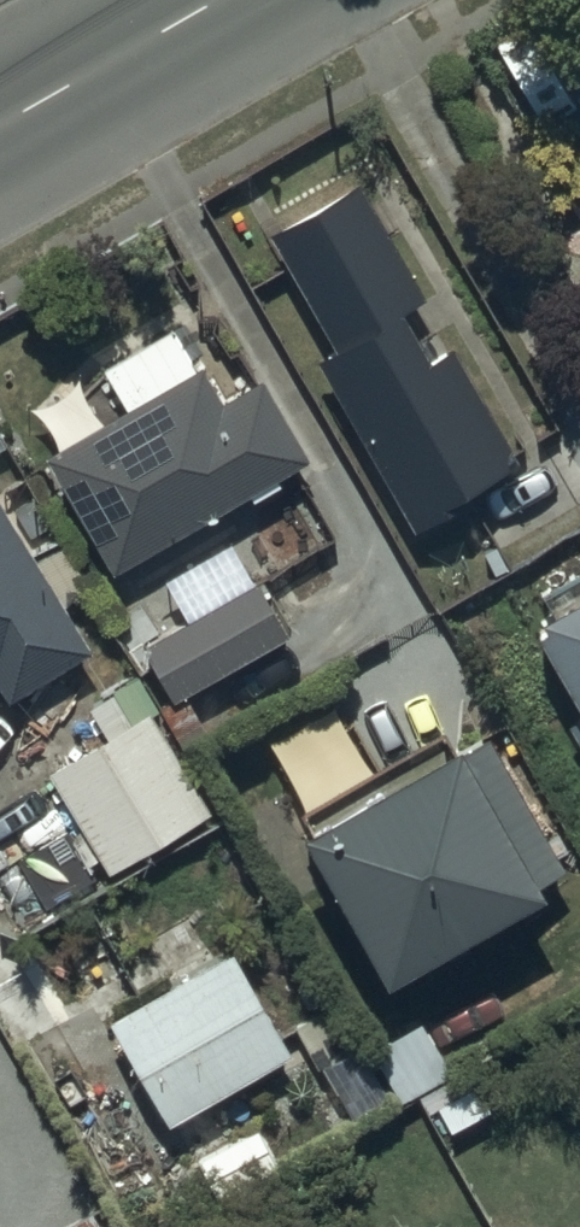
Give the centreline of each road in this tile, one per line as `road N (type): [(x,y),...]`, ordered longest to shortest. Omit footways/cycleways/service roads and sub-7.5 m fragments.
road 1 (primary): [(224,0),(0,128)]

